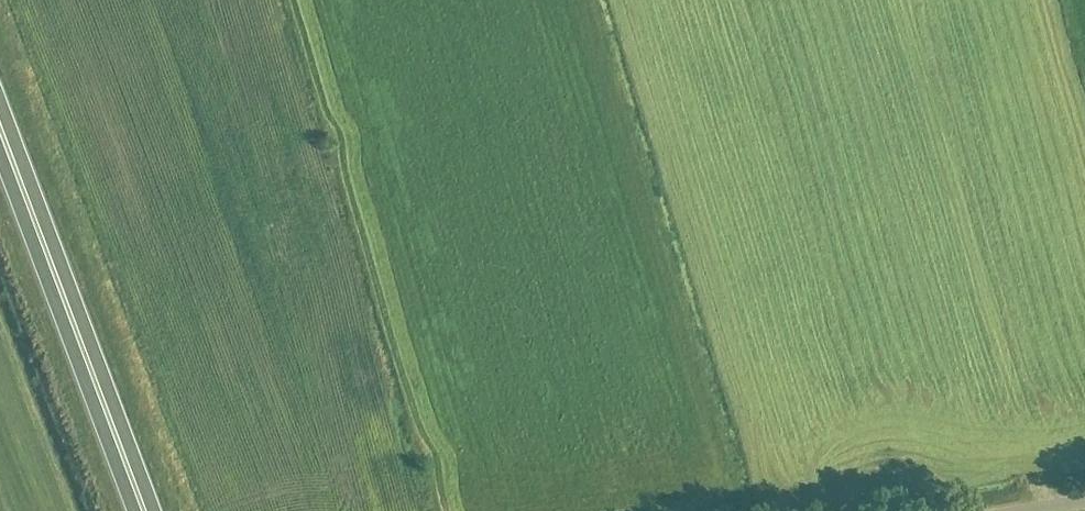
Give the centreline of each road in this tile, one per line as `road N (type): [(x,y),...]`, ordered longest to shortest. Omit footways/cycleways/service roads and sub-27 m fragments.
road 1 (trunk): [(143,510),(0,137)]

